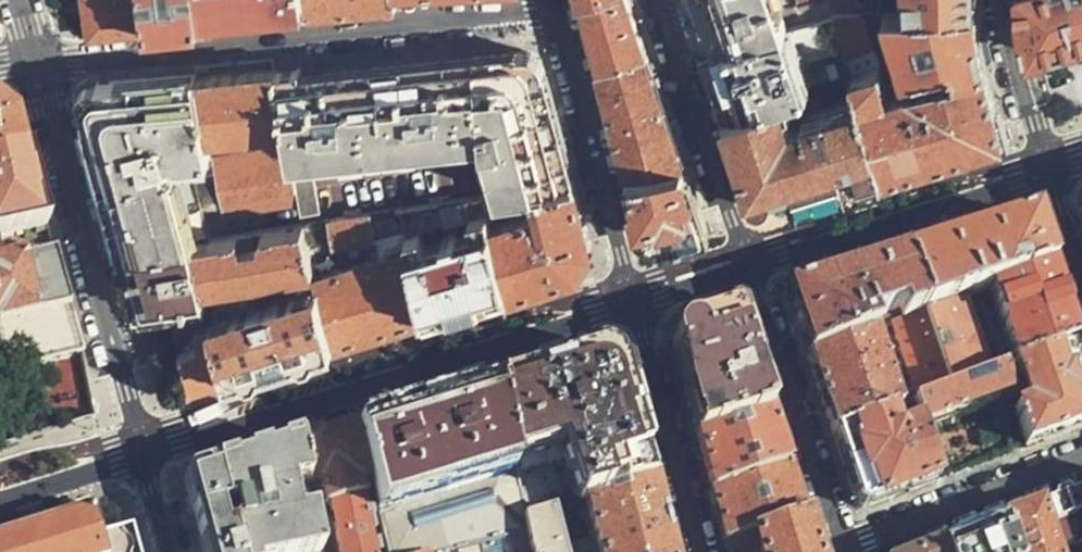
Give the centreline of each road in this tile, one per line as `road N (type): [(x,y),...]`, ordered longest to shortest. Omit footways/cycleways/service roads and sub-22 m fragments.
road 1 (residential): [(556,11),(40,57)]
road 2 (tertiary): [(634,297),(145,454)]
road 3 (residential): [(145,454),(40,57)]
road 4 (tertiary): [(1047,165),(745,259)]
road 5 (residential): [(850,551),(745,259)]
road 6 (residential): [(556,11),(634,297)]
road 7 (residential): [(745,259),(657,0)]
road 8 (residential): [(634,297),(699,551)]
road 9 (residential): [(1081,463),(850,551)]
road 10 (residential): [(1047,165),(1007,0)]
road 11 (tertiary): [(145,454),(0,505)]

